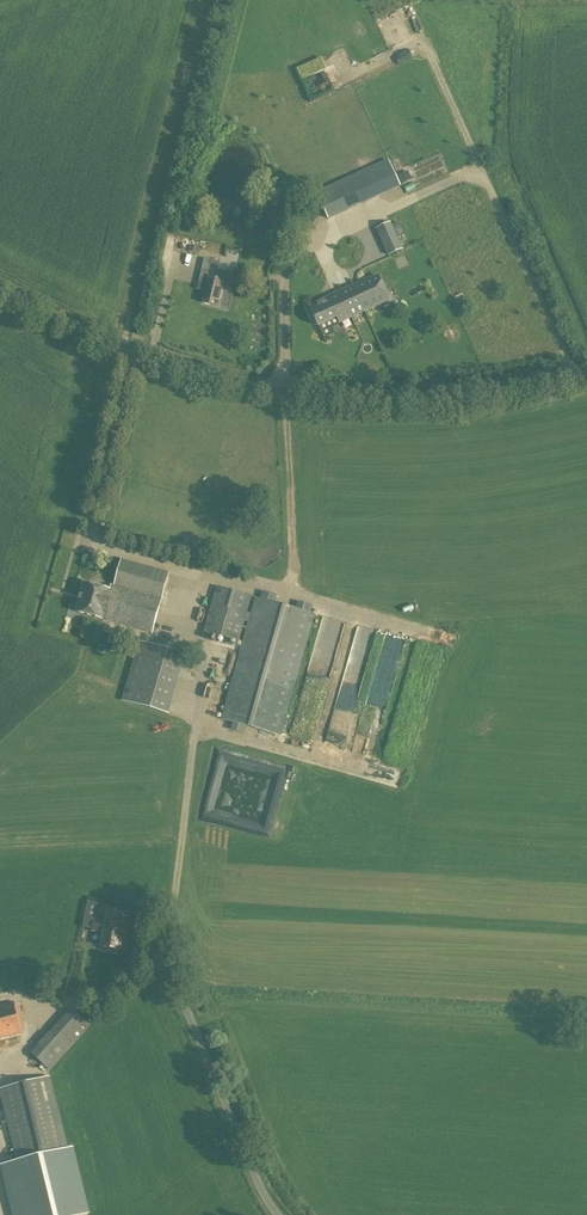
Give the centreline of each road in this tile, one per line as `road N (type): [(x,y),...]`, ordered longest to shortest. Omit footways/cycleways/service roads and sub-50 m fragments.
road 1 (unclassified): [(0,286),(132,351),(299,394),(432,399),(586,375)]
road 2 (unclassified): [(277,1214),(174,975)]

